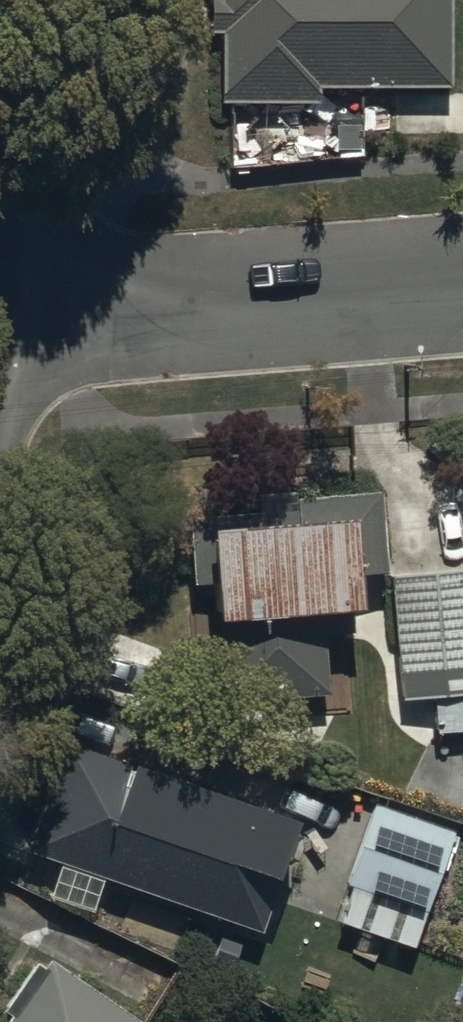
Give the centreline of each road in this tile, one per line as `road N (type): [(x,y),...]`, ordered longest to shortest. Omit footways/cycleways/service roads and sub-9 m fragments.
road 1 (residential): [(8,316),(462,280)]
road 2 (residential): [(0,156),(8,316)]

